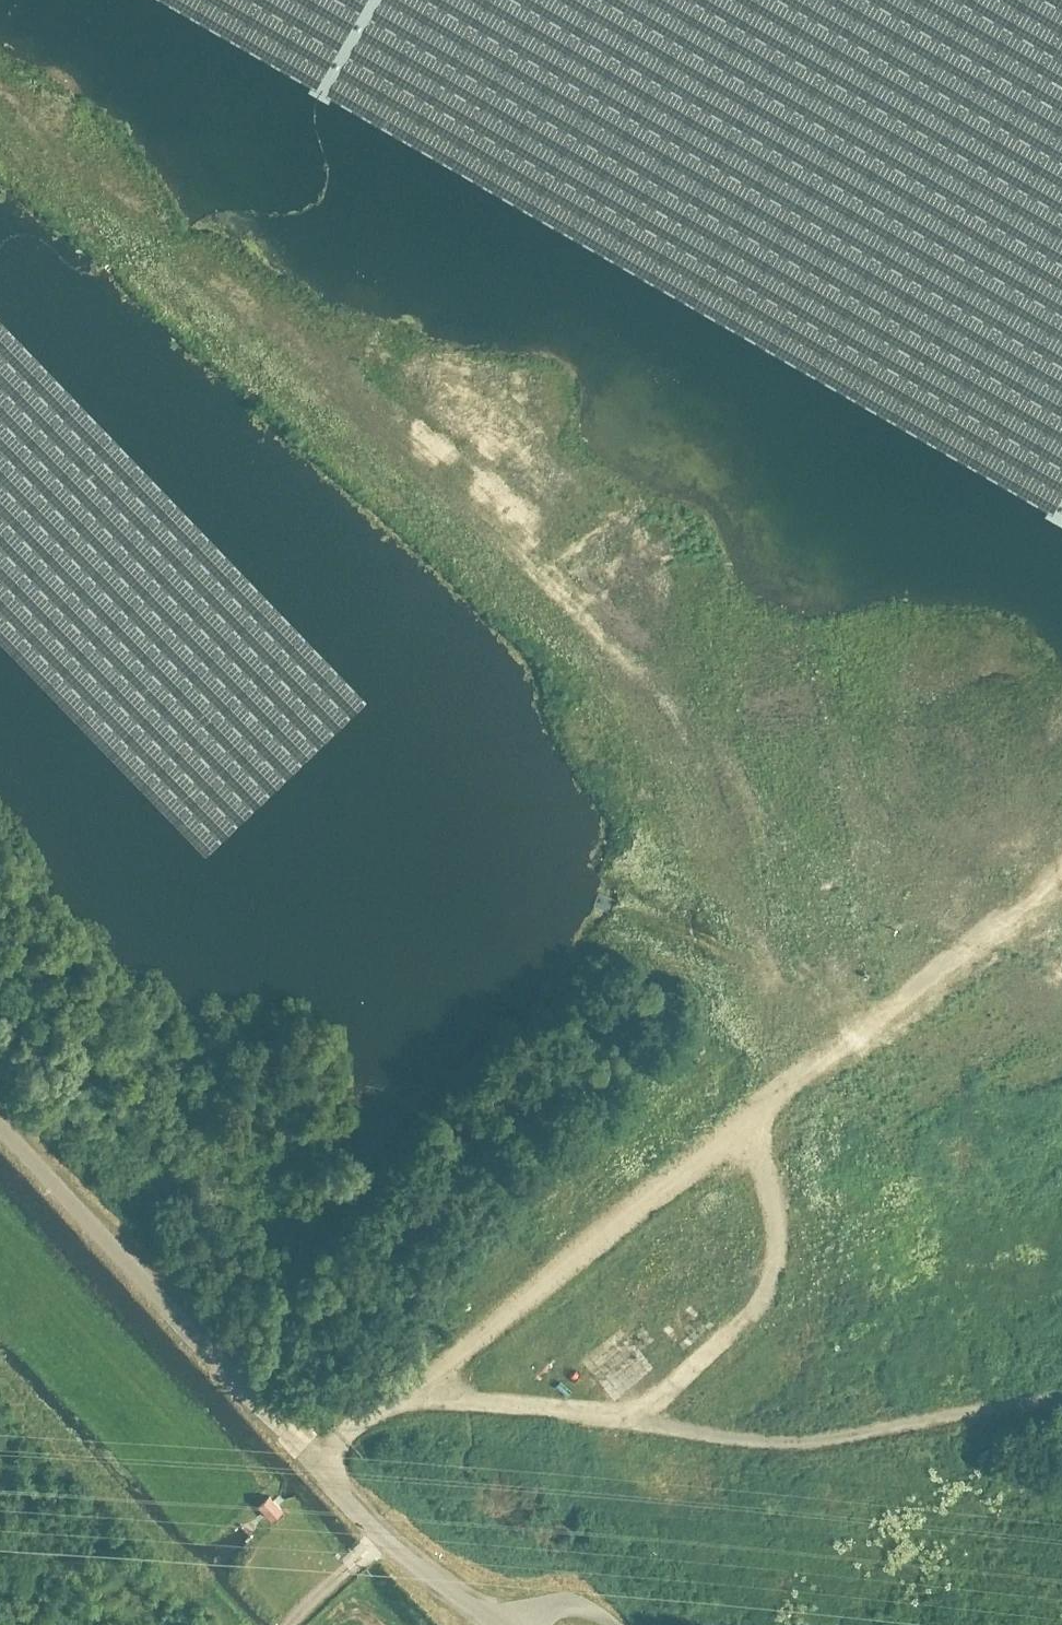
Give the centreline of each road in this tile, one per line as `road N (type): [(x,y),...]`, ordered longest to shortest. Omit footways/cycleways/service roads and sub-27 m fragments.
road 1 (unclassified): [(506,1624),(384,1538),(0,1124)]
road 2 (track): [(380,1411),(432,1398),(628,1410),(719,1349),(751,1315),(774,1253),(774,1211),(744,1125)]
road 3 (track): [(316,1461),(744,1125)]
road 4 (track): [(640,1407),(658,1427),(778,1445),(1061,1398)]

